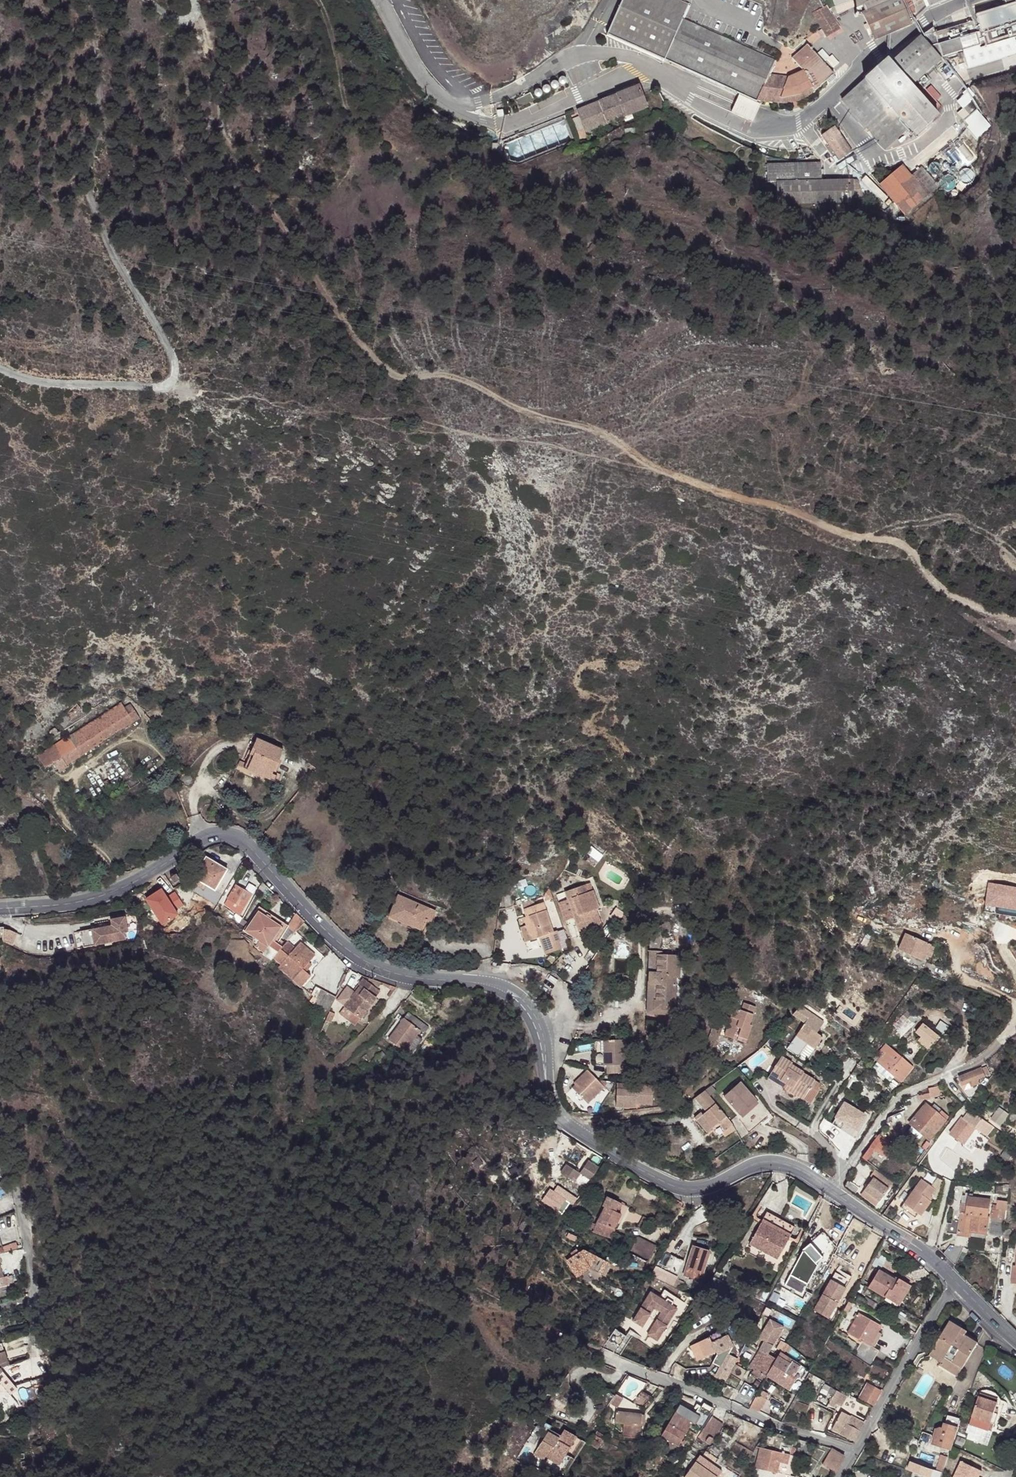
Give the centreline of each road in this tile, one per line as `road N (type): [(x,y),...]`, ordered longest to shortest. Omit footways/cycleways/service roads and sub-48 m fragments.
road 1 (unclassified): [(0,911),(112,895),(199,841),(230,837),(370,966),(506,990),(538,1028),(553,1107),(621,1161),(693,1189),(754,1166),(785,1164),(959,1286)]
road 2 (track): [(1015,621),(946,593),(900,542),(852,536),(699,485),(652,467),(600,430),(539,416),(451,375),(386,370),(283,234),(273,197),(231,147),(220,124),(207,33),(195,9)]
road 3 (unclassified): [(967,0),(878,54),(814,114),(780,129),(747,129),(641,63)]
road 4 (residential): [(852,1453),(604,1356)]
road 5 (residential): [(959,1286),(937,1309),(852,1453)]
road 6 (residential): [(0,1138),(14,1160),(36,1304)]
road 7 (unclassified): [(459,108),(477,120),(514,122),(588,88)]
road 8 (unclassified): [(459,108),(424,76),(380,0)]
road 9 (unclassified): [(581,55),(459,108)]

